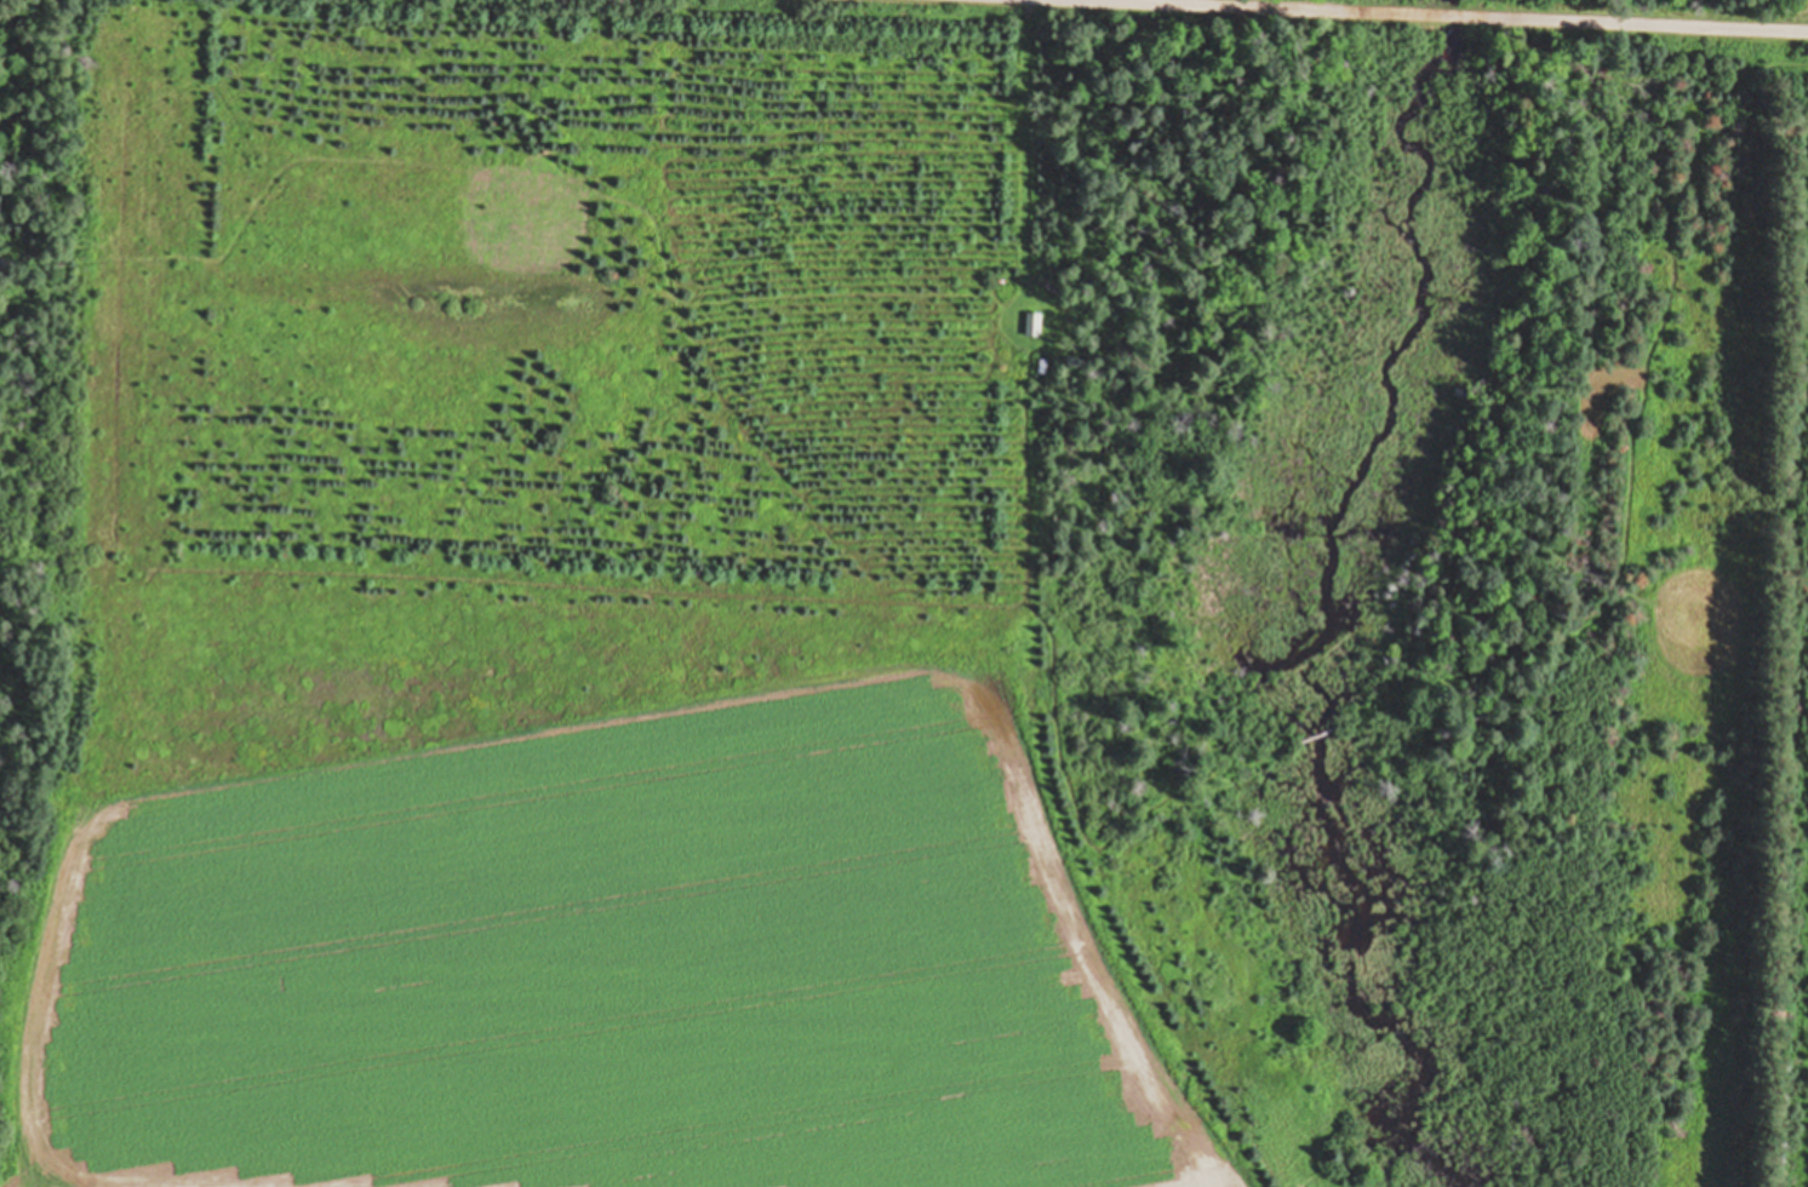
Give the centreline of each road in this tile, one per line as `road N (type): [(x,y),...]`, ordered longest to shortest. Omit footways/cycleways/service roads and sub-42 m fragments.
road 1 (track): [(1188,0),(1807,30)]

